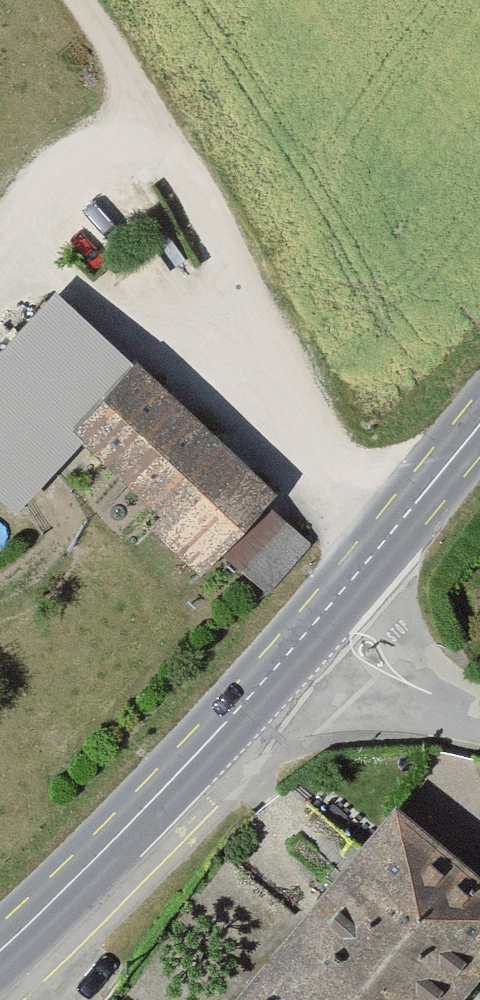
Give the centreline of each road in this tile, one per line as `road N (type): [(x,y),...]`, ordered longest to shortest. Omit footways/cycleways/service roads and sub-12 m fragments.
road 1 (track): [(80,0),(169,156),(345,590)]
road 2 (secondary): [(0,962),(47,923),(290,654)]
road 3 (secondary): [(290,654),(479,439)]
road 4 (residential): [(290,654),(479,715)]

